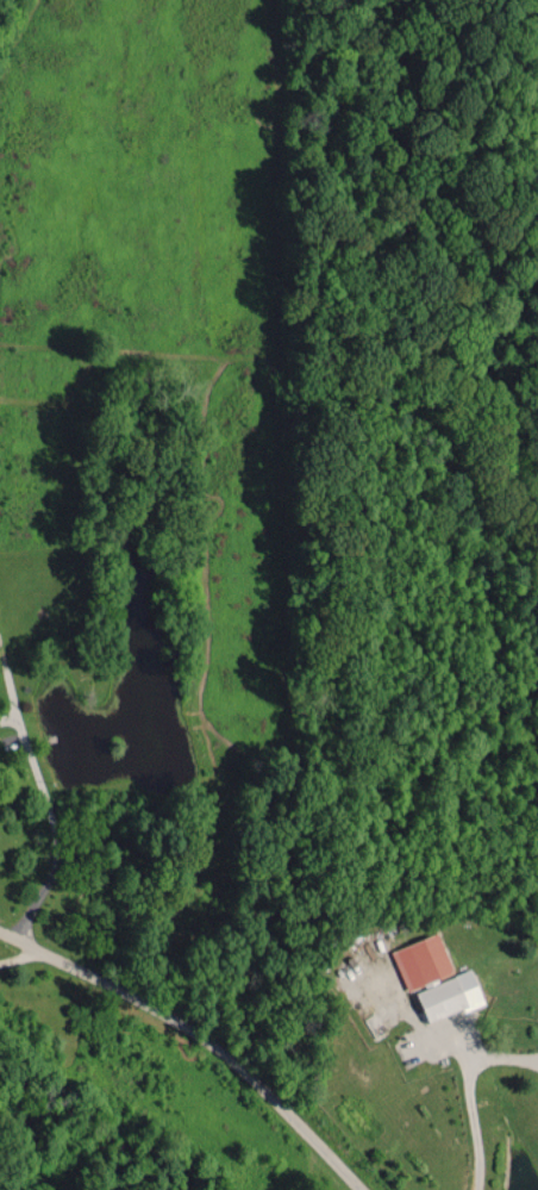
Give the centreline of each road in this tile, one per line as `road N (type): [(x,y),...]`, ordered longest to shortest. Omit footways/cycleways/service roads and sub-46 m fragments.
road 1 (residential): [(363,1189),(195,1032),(0,930)]

